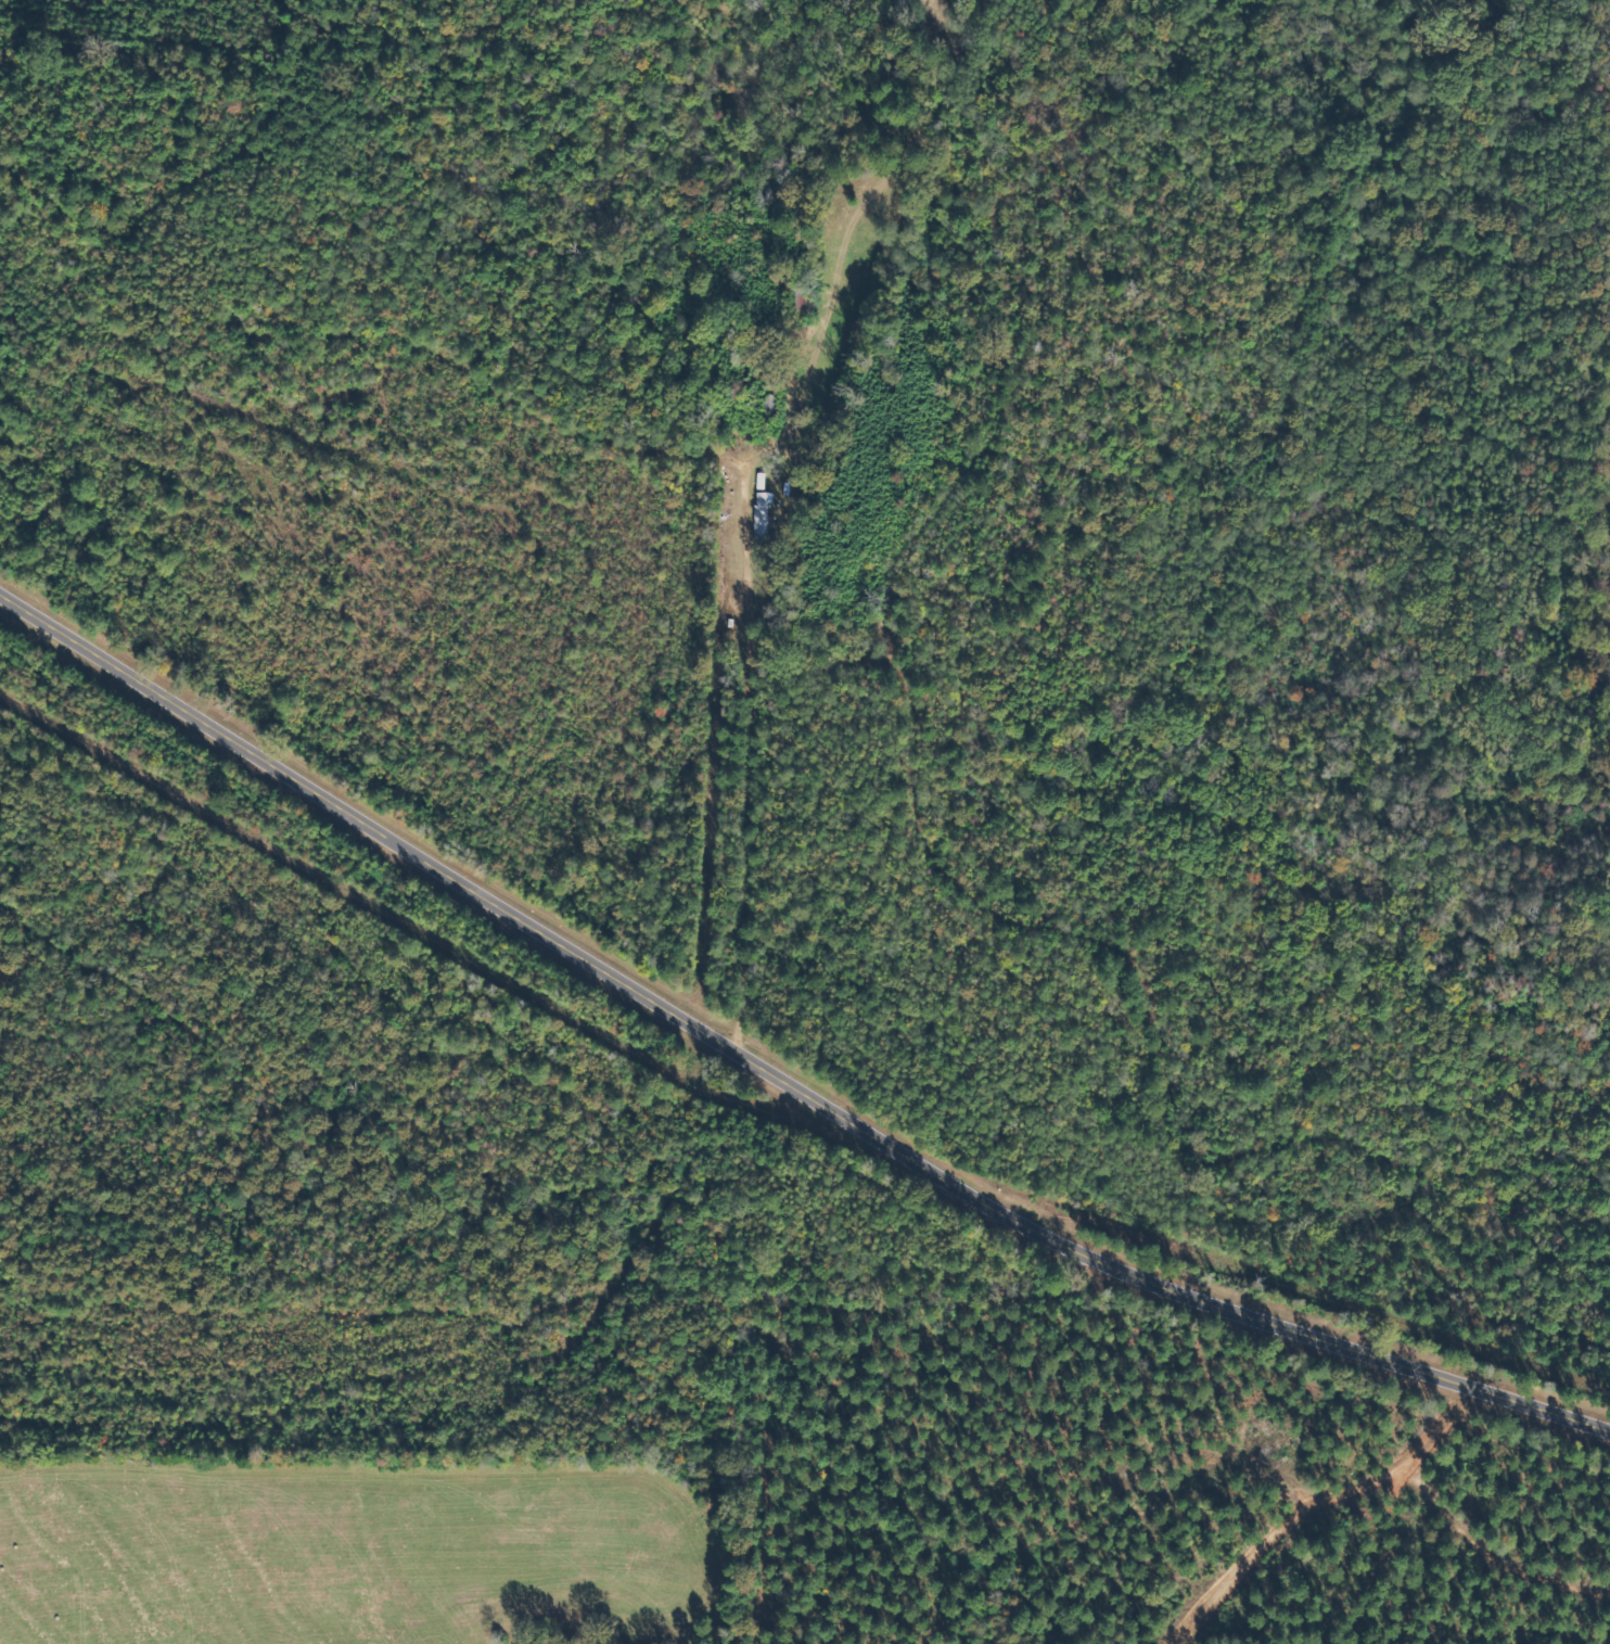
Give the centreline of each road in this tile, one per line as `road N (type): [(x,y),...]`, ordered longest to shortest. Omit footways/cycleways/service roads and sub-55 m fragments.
road 1 (secondary): [(0,592),(964,1193),(1069,1249),(1252,1320),(1609,1429)]
road 2 (residential): [(733,1048),(729,514),(963,409)]

